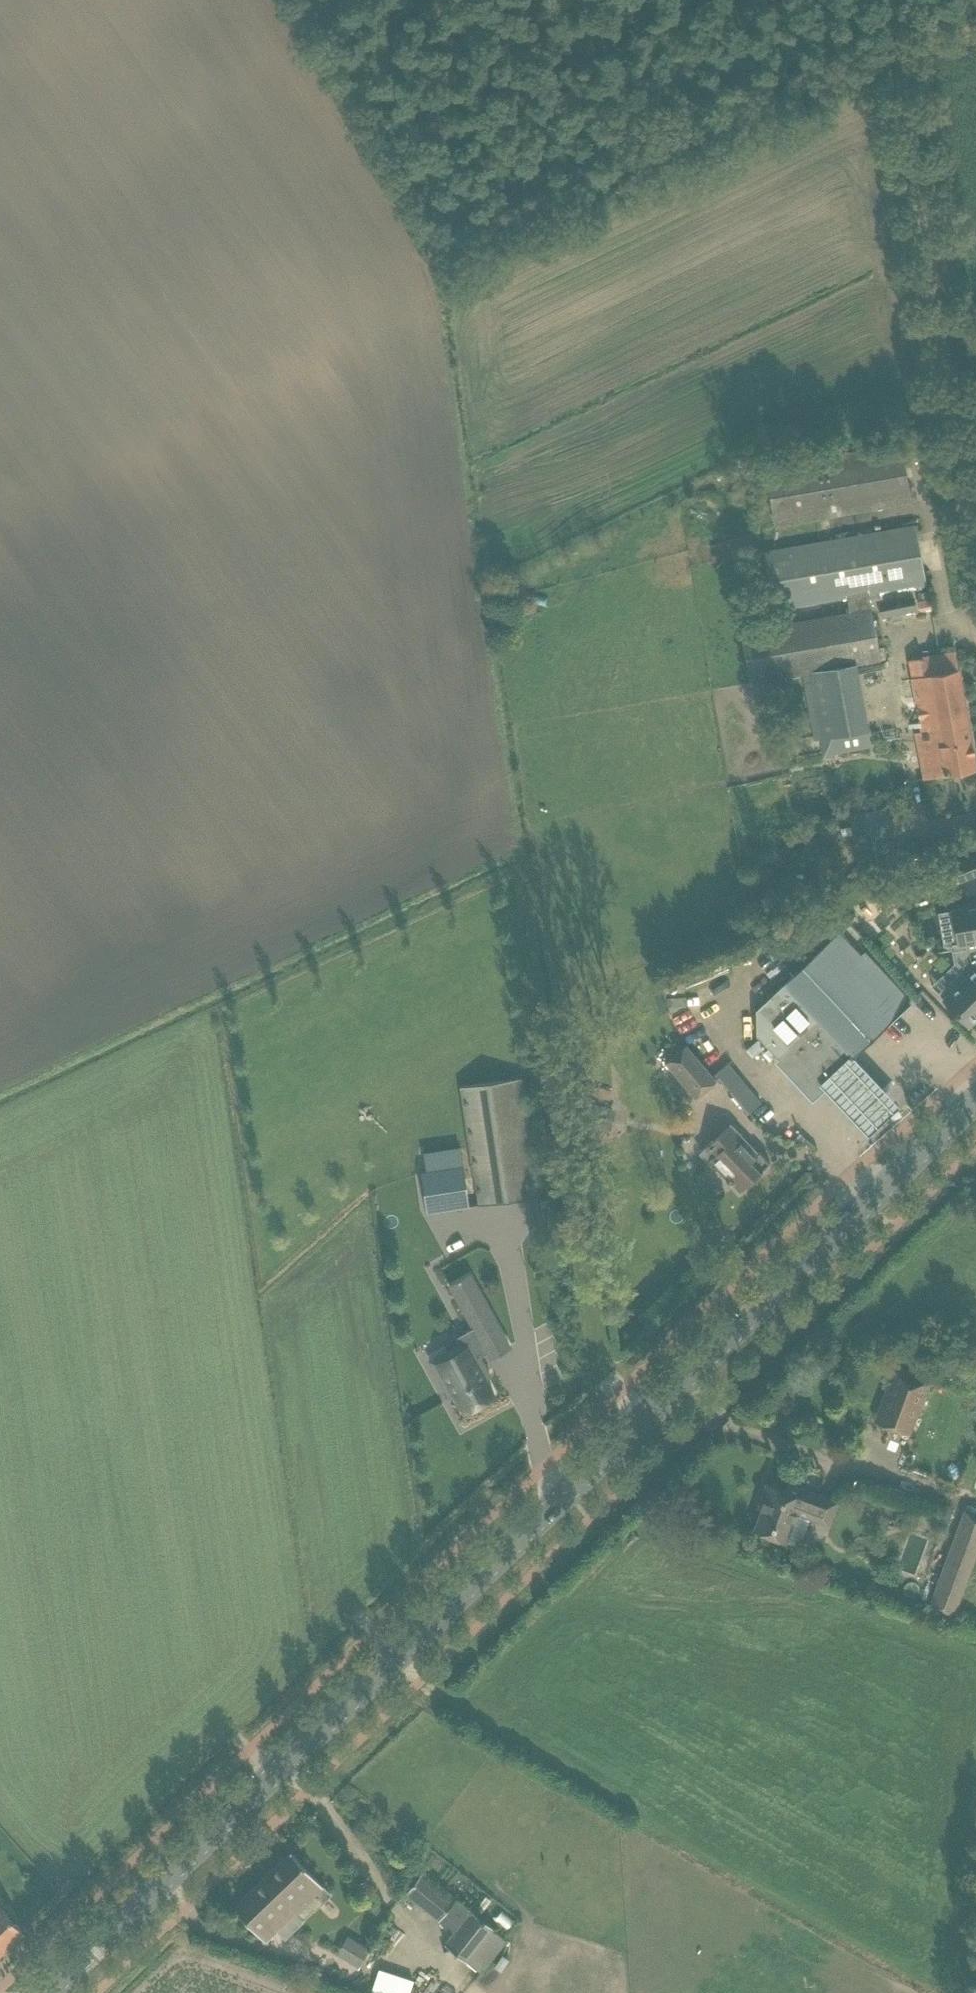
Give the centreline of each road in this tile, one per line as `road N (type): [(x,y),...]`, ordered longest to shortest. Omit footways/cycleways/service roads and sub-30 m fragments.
road 1 (secondary): [(48,1992),(975,1099)]
road 2 (track): [(969,489),(893,0)]

